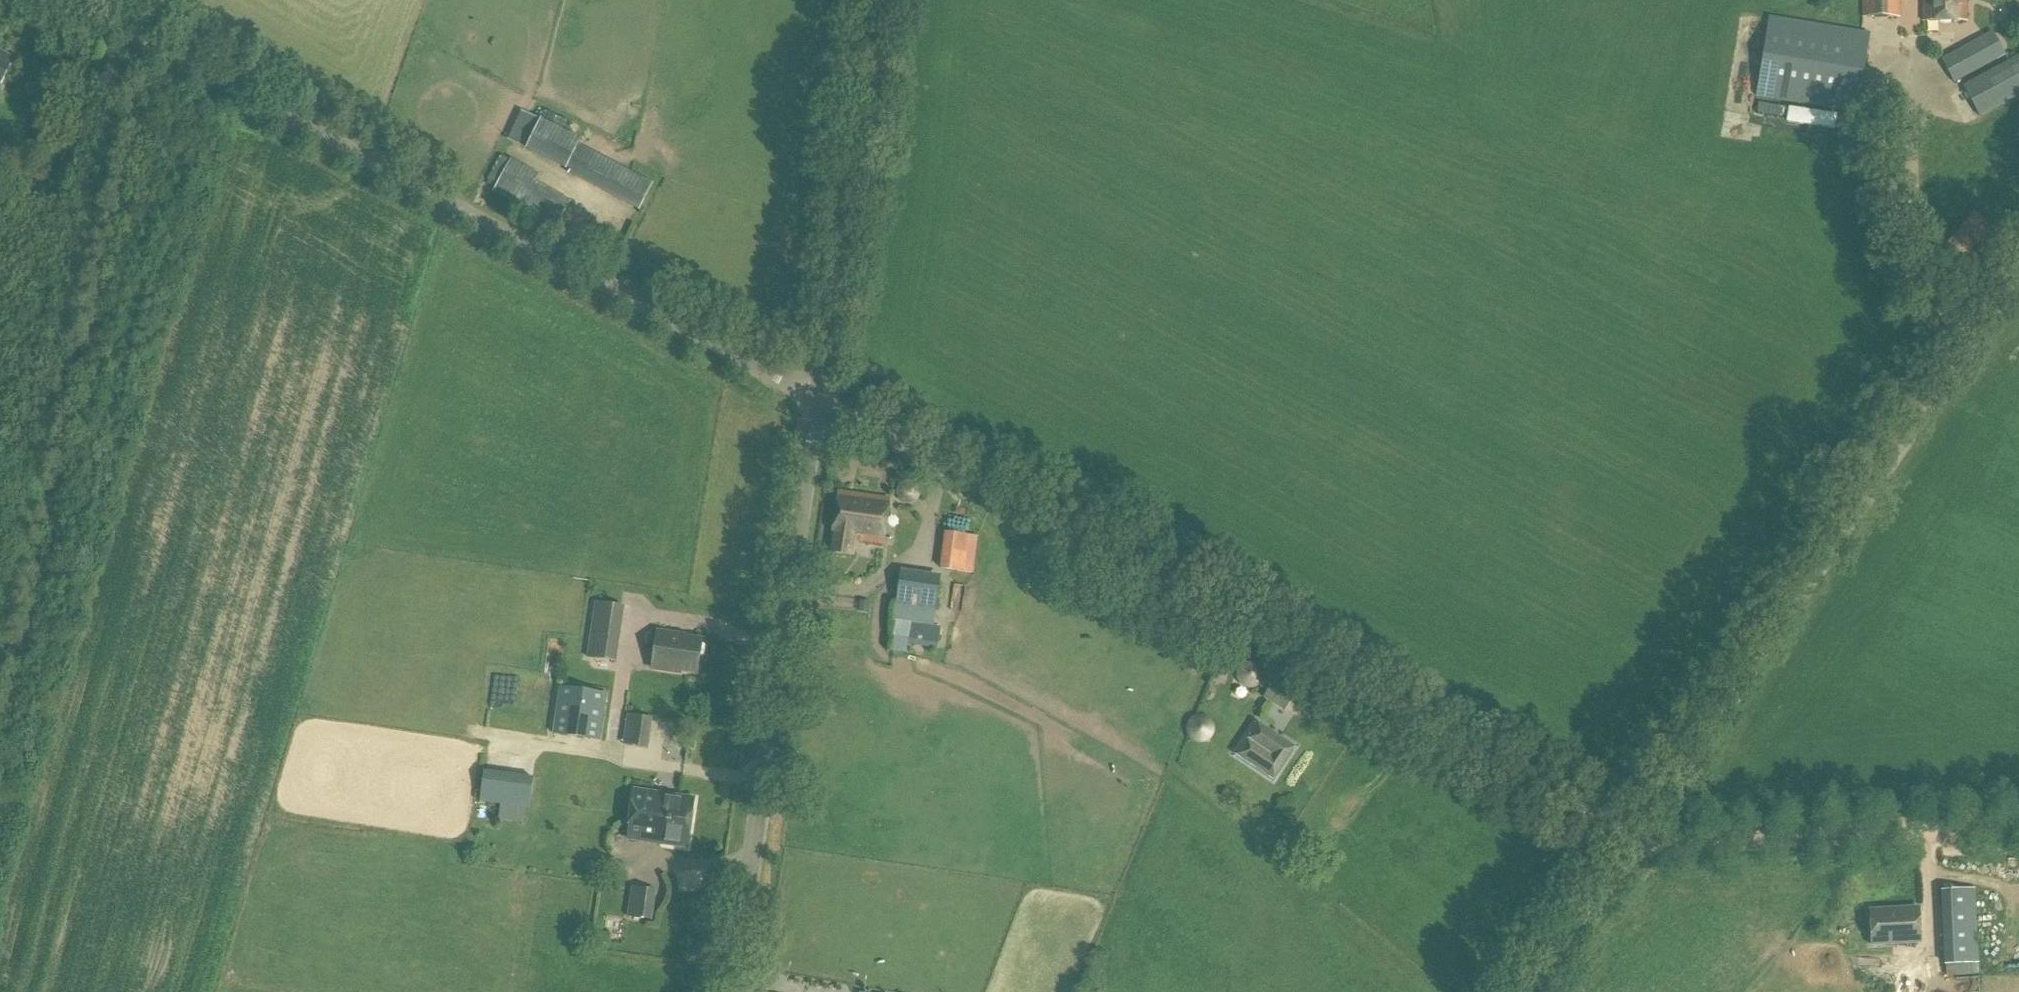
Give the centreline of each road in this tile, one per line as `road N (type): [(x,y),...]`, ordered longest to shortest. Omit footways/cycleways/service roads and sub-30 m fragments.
road 1 (unclassified): [(1640,840),(819,398)]
road 2 (unclassified): [(819,398),(78,0)]
road 3 (unclassified): [(1640,840),(2018,278)]
road 4 (tertiary): [(734,991),(819,398)]
road 5 (tertiary): [(819,398),(876,0)]
road 6 (track): [(1640,840),(2018,824)]
road 7 (unclassified): [(1515,991),(1640,840)]

